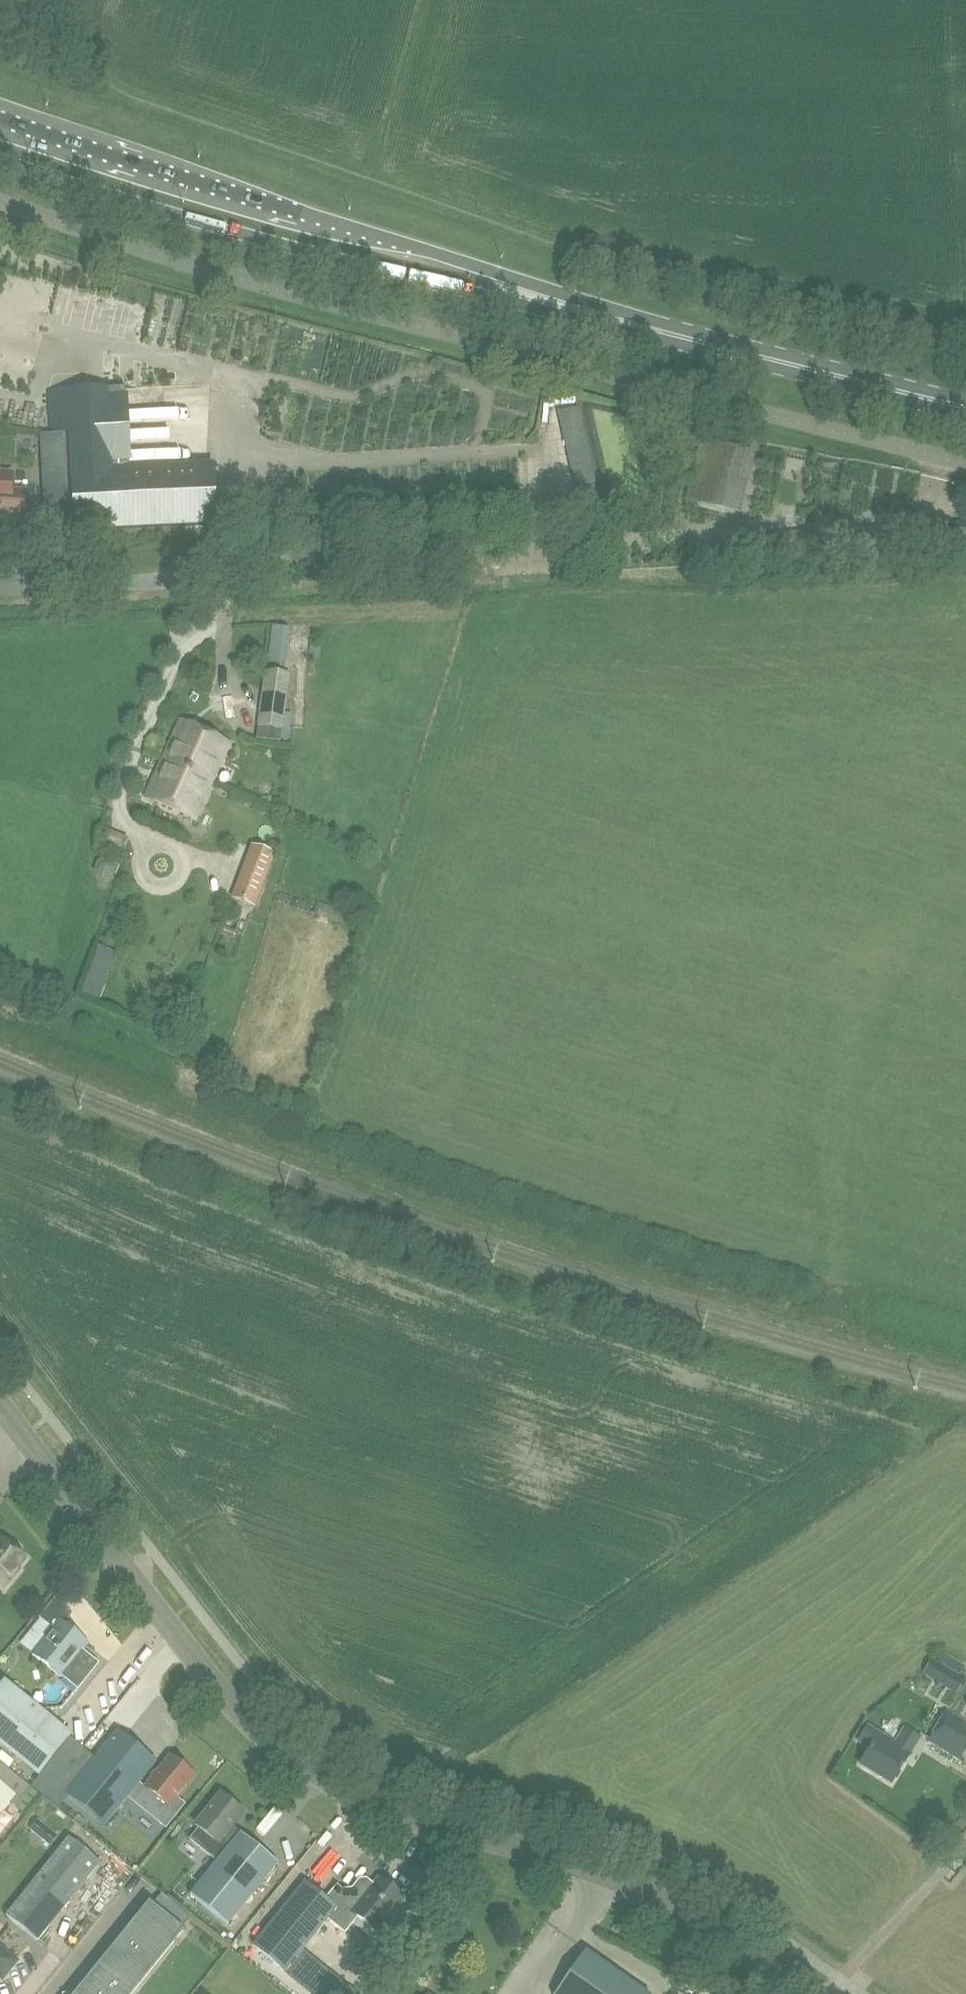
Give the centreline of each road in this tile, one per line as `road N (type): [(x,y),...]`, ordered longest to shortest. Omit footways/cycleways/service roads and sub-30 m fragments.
road 1 (tertiary): [(811,1993),(705,1923),(623,1881),(389,1809),(311,1771),(246,1719),(194,1662),(0,1409)]
road 2 (unclassified): [(0,203),(316,300),(965,463)]
road 3 (primary): [(585,312),(533,287),(0,115)]
road 4 (primary): [(0,159),(435,287),(585,312)]
road 5 (primary): [(965,407),(585,312)]
road 6 (unclassified): [(0,587),(233,573)]

